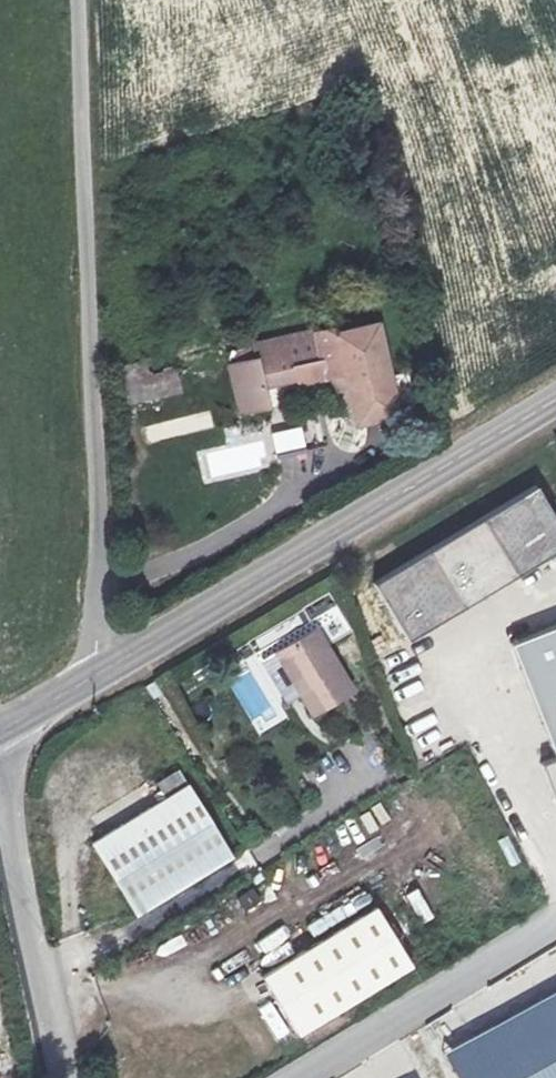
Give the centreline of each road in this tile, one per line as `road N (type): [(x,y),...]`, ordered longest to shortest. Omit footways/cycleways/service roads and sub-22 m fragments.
road 1 (unclassified): [(79,0),(103,665)]
road 2 (tertiary): [(555,401),(103,665)]
road 3 (tertiary): [(0,807),(66,1077)]

